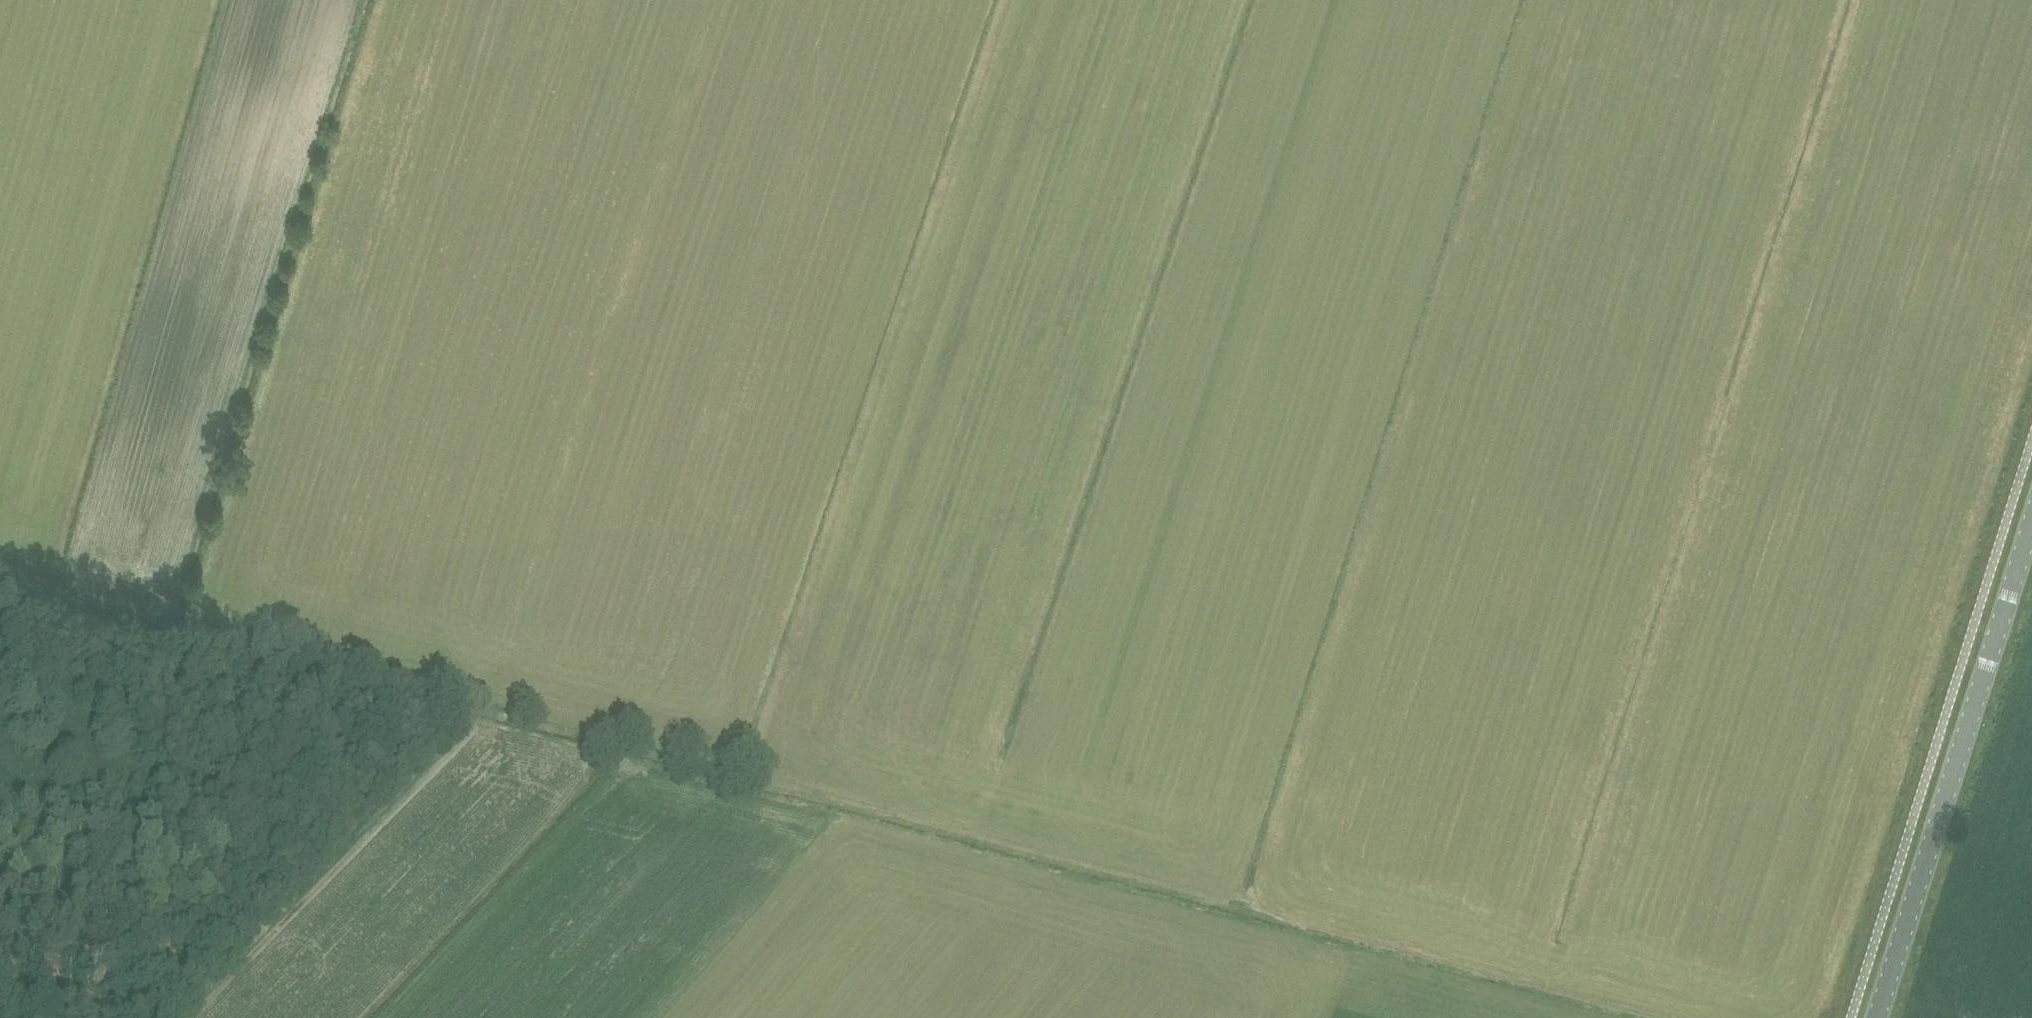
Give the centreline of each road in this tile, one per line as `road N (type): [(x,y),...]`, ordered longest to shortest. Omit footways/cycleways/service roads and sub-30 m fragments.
road 1 (secondary): [(1878,1017),(2031,523)]

